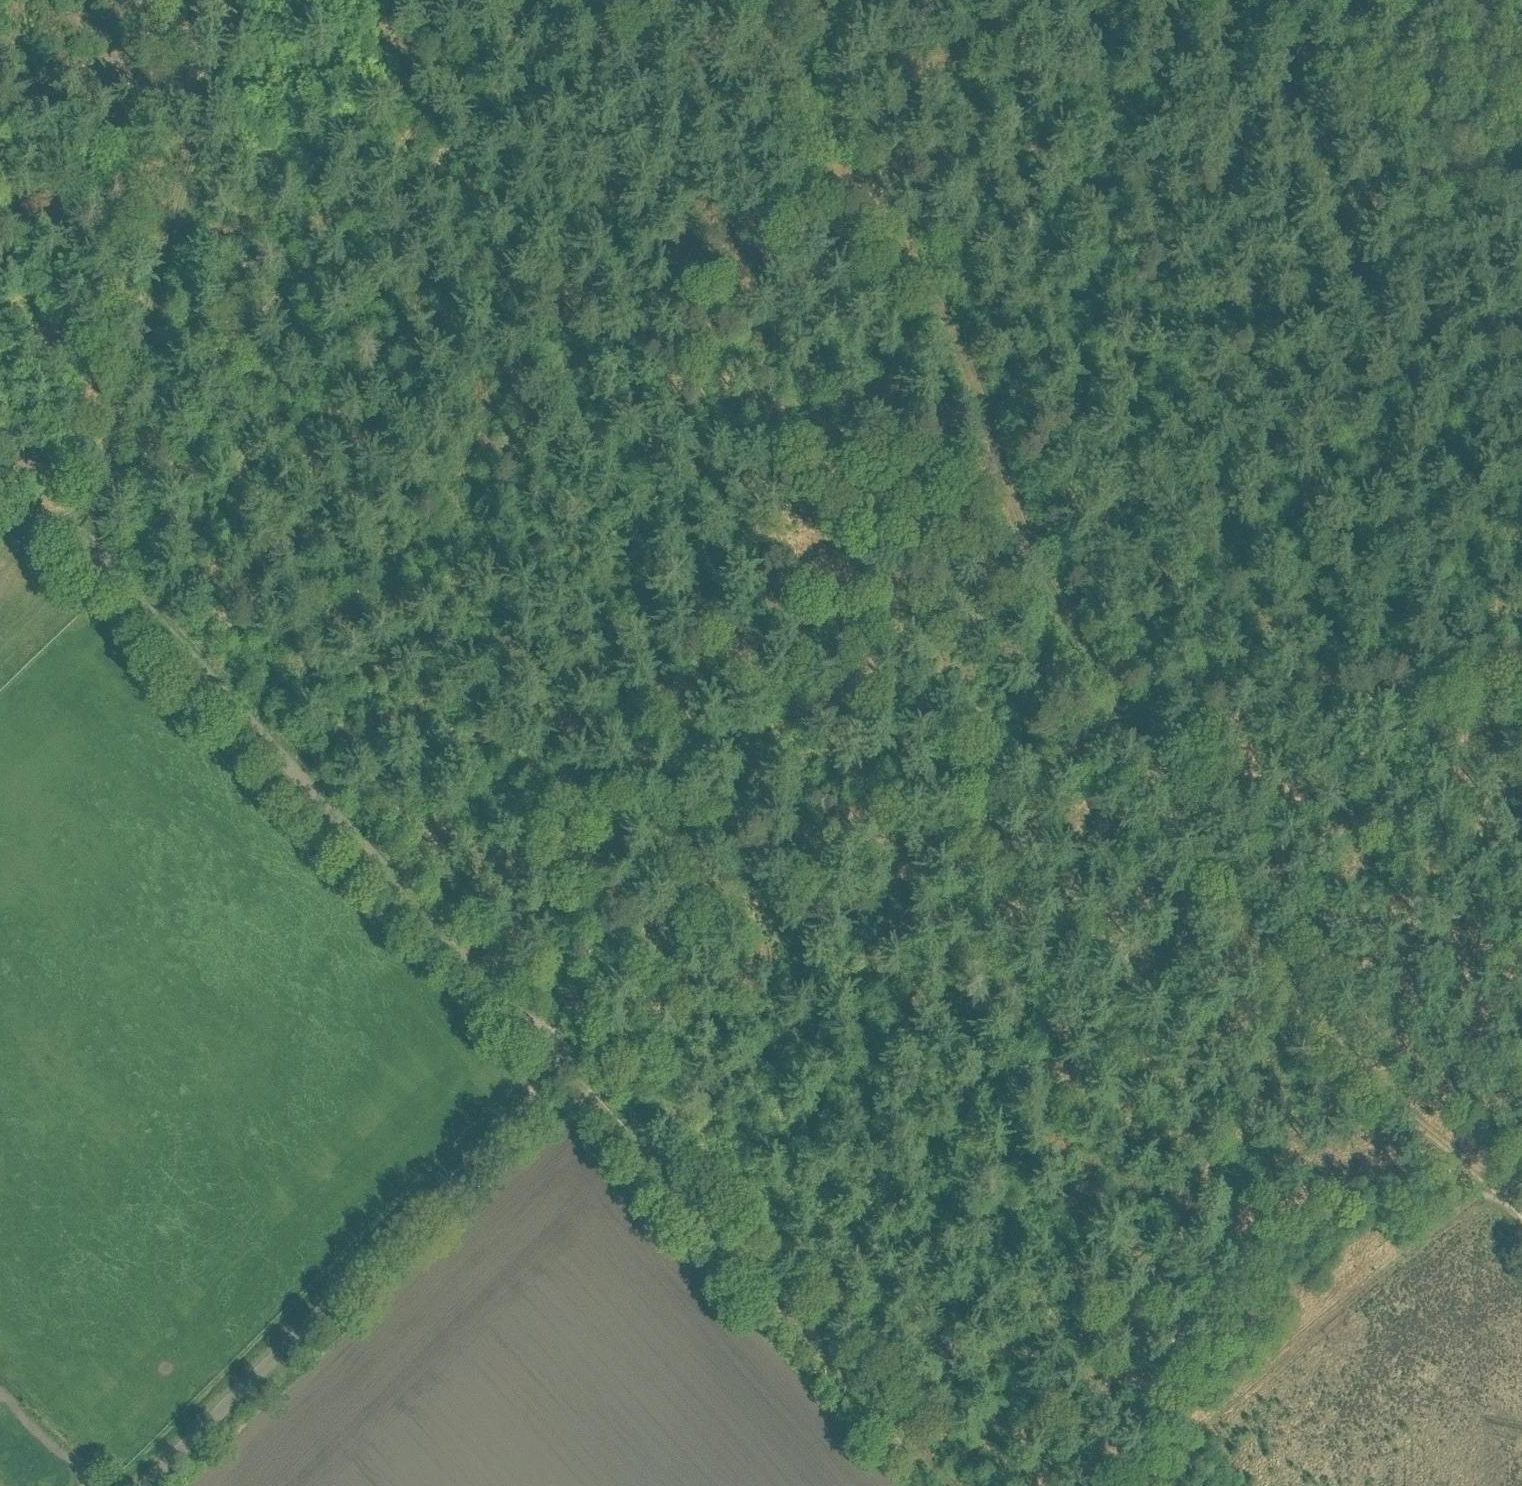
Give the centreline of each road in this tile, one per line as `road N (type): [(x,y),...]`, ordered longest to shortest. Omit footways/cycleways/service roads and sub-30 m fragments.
road 1 (track): [(1521,1217),(1378,1093),(1316,1019),(1133,739),(969,358),(818,102),(787,0)]
road 2 (track): [(241,0),(97,485),(64,532),(545,0)]
road 3 (unclassified): [(539,1041),(130,598),(64,532),(0,499)]
road 4 (unclassified): [(539,1041),(694,915),(828,833),(939,786),(1133,739)]
road 5 (unclassified): [(146,1485),(515,1124),(542,1076),(539,1041)]
road 6 (track): [(539,1041),(947,1485)]
road 7 (track): [(1133,739),(1473,675),(1521,657)]

